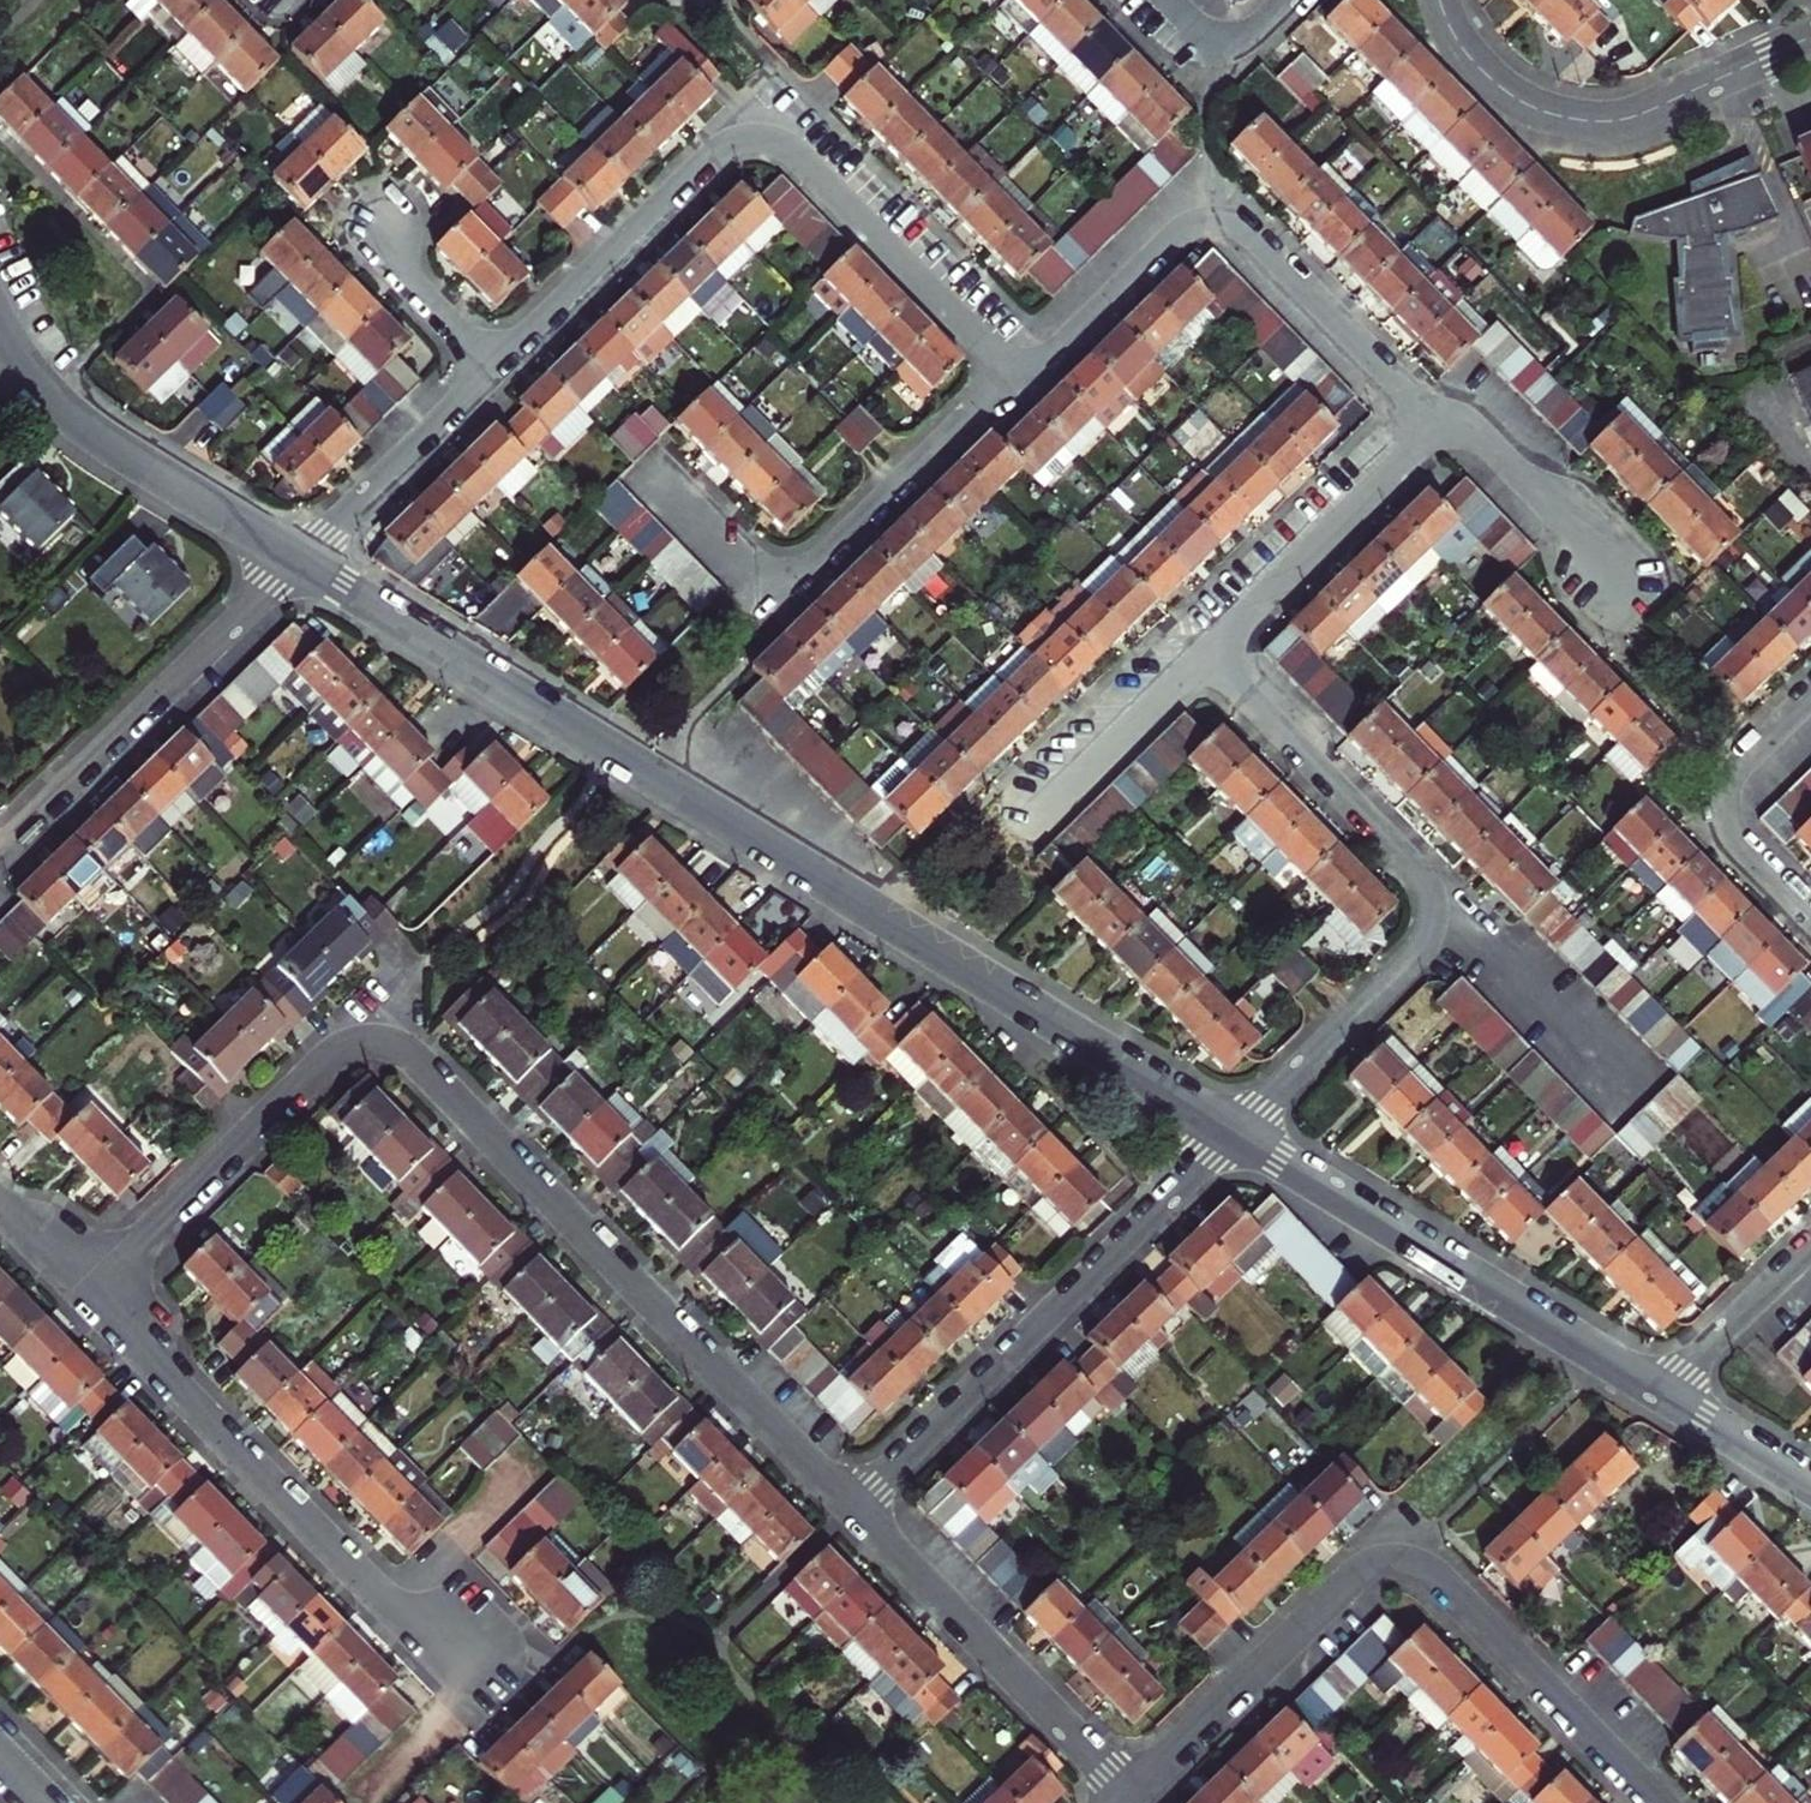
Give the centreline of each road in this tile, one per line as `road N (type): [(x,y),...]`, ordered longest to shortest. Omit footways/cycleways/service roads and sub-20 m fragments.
road 1 (residential): [(1233,1128),(297,559)]
road 2 (residential): [(87,1291),(334,1055),(382,1042),(398,1048),(853,1505)]
road 3 (residential): [(490,368),(708,159),(753,137),(791,145),(1022,384)]
road 4 (residential): [(1132,1796),(1366,1567),(1394,1559),(1434,1569),(1658,1802)]
road 5 (residential): [(1233,1128),(1418,952),(1431,935),(1436,895),(1415,863),(1208,650)]
road 6 (residential): [(1022,384),(1184,228),(1215,218),(1254,236),(1438,423)]
road 7 (residential): [(87,1291),(465,1684)]
road 8 (residential): [(853,1505),(1233,1128)]
road 9 (residential): [(1662,1392),(1233,1128)]
road 10 (residential): [(659,470),(757,569),(800,573),(977,412),(1022,384)]
road 11 (residential): [(1439,0),(1455,38),(1495,84),(1527,105),(1580,121),(1636,115),(1810,38)]
road 12 (residential): [(297,559),(0,853)]
road 13 (residential): [(853,1505),(1132,1796)]
road 14 (residential): [(297,559),(68,416),(0,328)]
road 15 (residential): [(1208,650),(1438,423)]
road 16 (residential): [(1810,911),(1744,843),(1725,809),(1733,773),(1810,697)]
road 17 (residential): [(297,559),(490,368)]
road 18 (residential): [(1438,423),(1489,445),(1631,587)]
road 19 (residential): [(1662,1392),(1810,1246)]
road 20 (residential): [(1068,785),(1208,650)]
road 21 (residential): [(490,368),(365,231)]
road 22 (residential): [(1810,1483),(1662,1392)]
road 23 (residential): [(1287,0),(1251,36),(1231,43),(1206,33),(1172,0)]
road 24 (residential): [(0,1201),(87,1291)]

